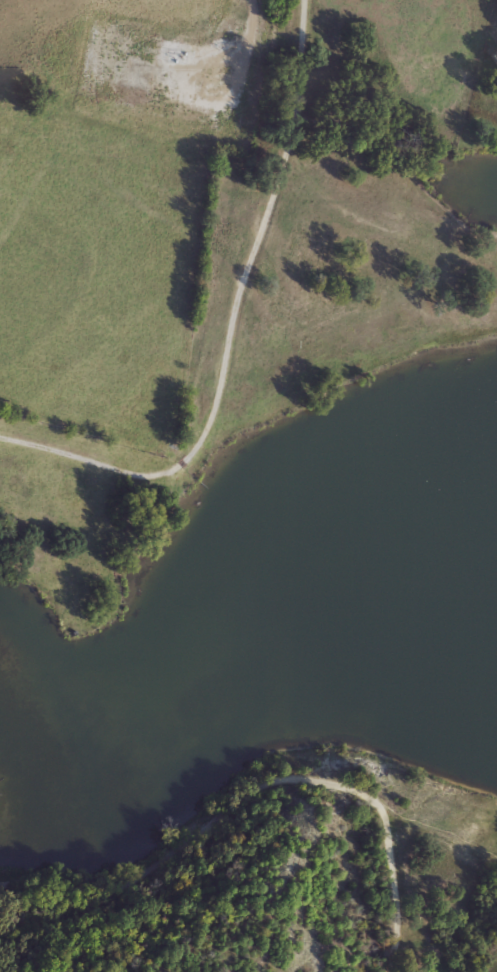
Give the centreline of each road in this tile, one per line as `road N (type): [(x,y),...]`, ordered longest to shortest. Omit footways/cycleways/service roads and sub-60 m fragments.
road 1 (residential): [(306,0),(288,148),(198,446),(170,470),(127,472),(0,436)]
road 2 (residential): [(0,885),(114,894),(165,865),(255,791),(276,781),(317,780),(379,807),(394,889),(389,971)]

